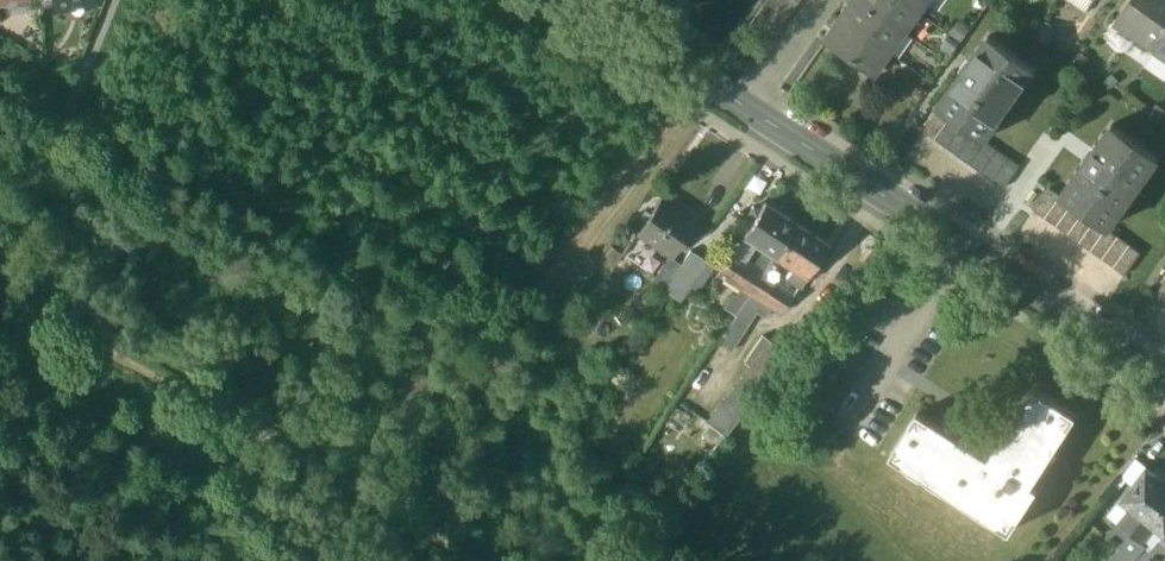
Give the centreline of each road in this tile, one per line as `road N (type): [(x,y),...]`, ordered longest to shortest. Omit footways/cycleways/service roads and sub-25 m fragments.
road 1 (tertiary): [(1164,382),(584,1)]

